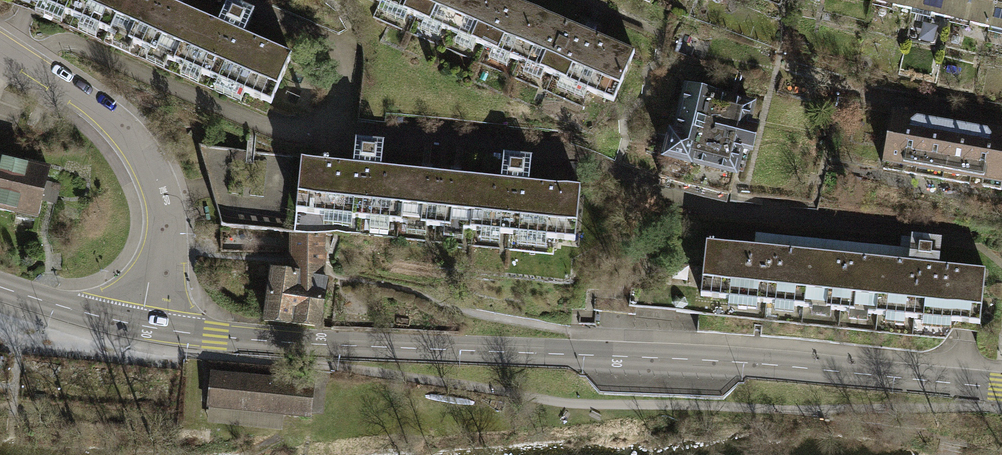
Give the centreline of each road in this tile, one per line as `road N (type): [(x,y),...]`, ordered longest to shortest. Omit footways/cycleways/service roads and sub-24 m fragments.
road 1 (tertiary): [(142,326),(325,345),(776,365),(1001,389)]
road 2 (residential): [(142,326),(160,192),(136,143),(103,110),(0,47)]
road 3 (tertiary): [(0,285),(142,326)]

